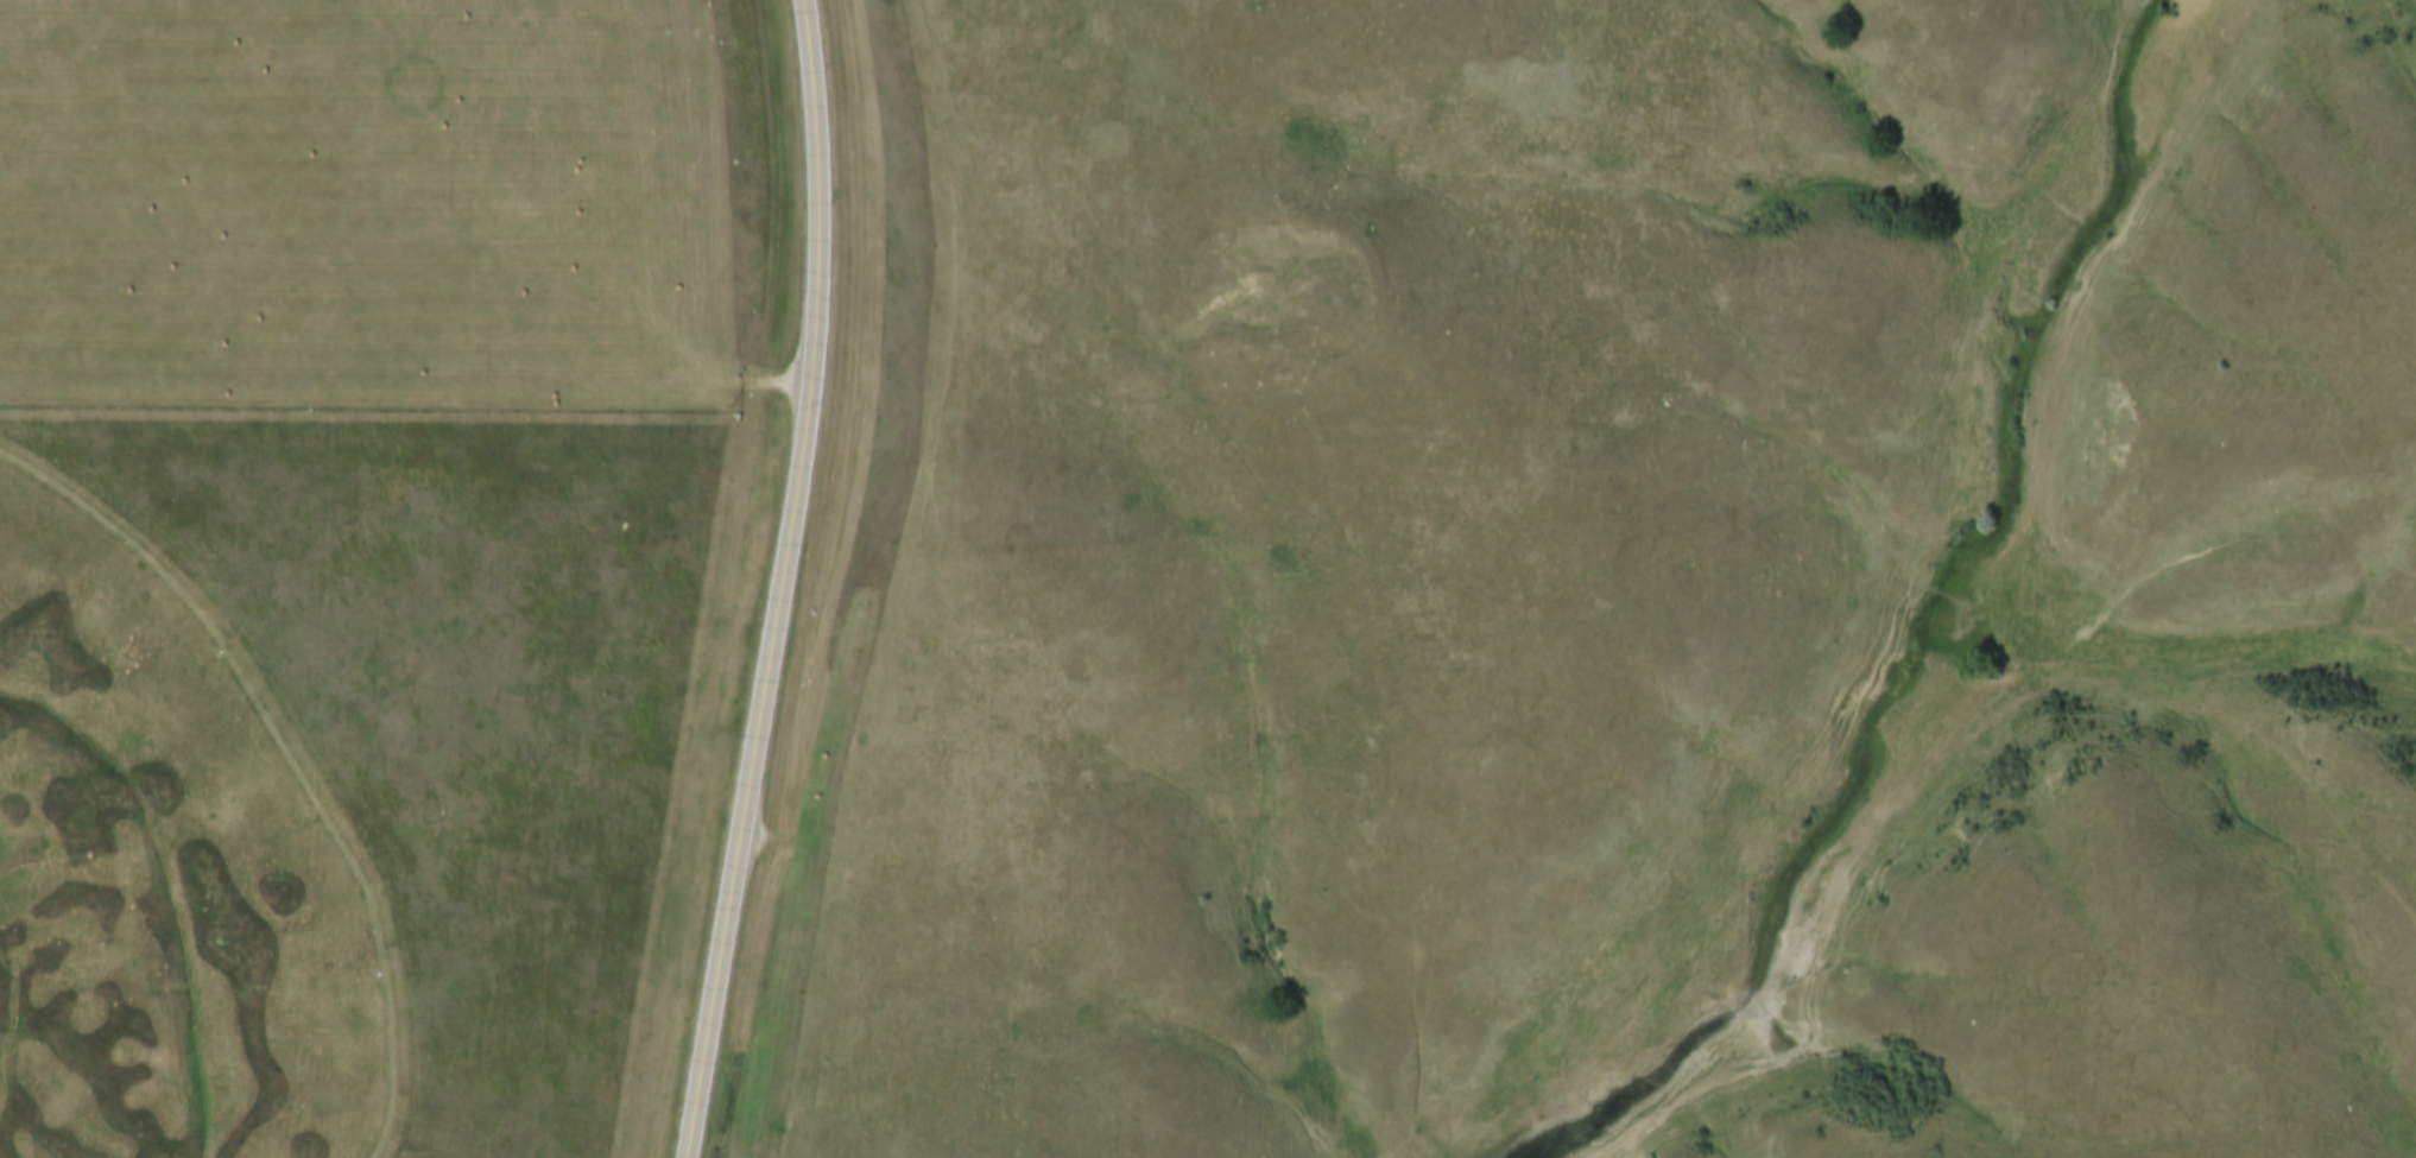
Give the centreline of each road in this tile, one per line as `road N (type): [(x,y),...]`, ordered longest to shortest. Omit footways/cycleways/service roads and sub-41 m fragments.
road 1 (secondary): [(692,1157),(817,409),(822,205),(808,0)]

